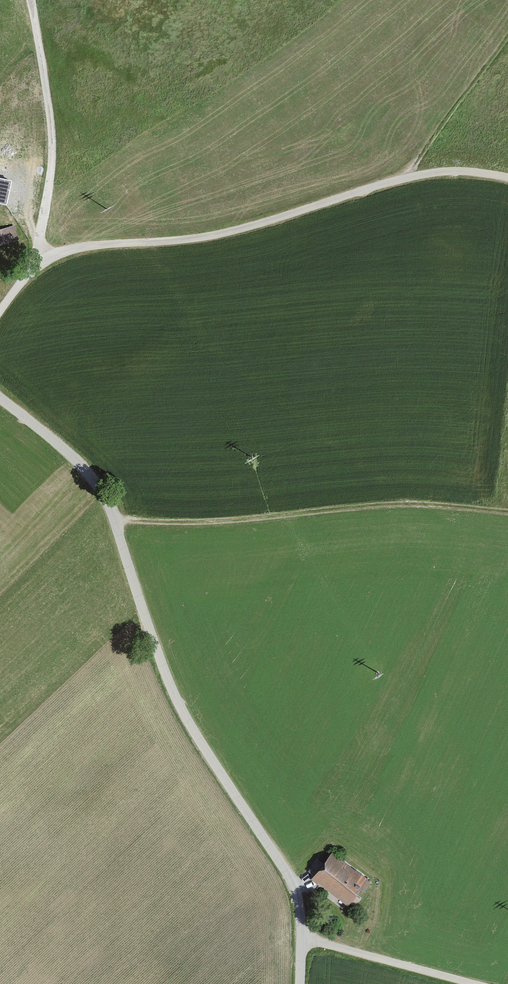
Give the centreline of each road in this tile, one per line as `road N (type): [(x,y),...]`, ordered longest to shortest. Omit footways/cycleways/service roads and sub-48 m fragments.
road 1 (unclassified): [(302,940),(290,879),(179,708),(98,483),(0,399)]
road 2 (track): [(44,254),(39,240),(54,151),(30,0)]
road 3 (unclassified): [(302,940),(475,983)]

